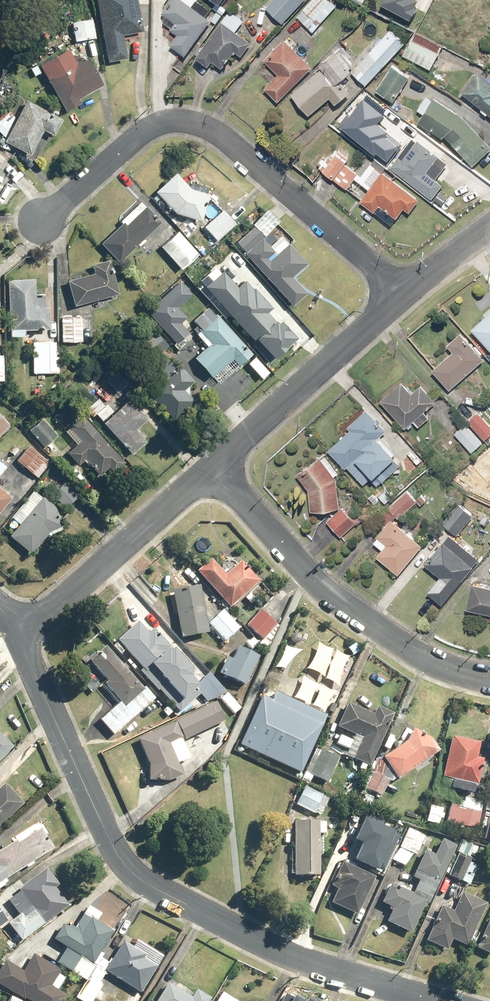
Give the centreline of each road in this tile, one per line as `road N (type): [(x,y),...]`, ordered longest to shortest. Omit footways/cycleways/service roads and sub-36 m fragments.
road 1 (residential): [(23,642),(106,834),(146,885),(245,935),(436,1000)]
road 2 (residential): [(43,220),(149,131),(185,122),(218,133),(410,294)]
road 3 (residential): [(489,678),(427,660),(340,598),(219,465)]
road 4 (residential): [(219,465),(23,642)]
road 5 (residential): [(410,294),(219,465)]

